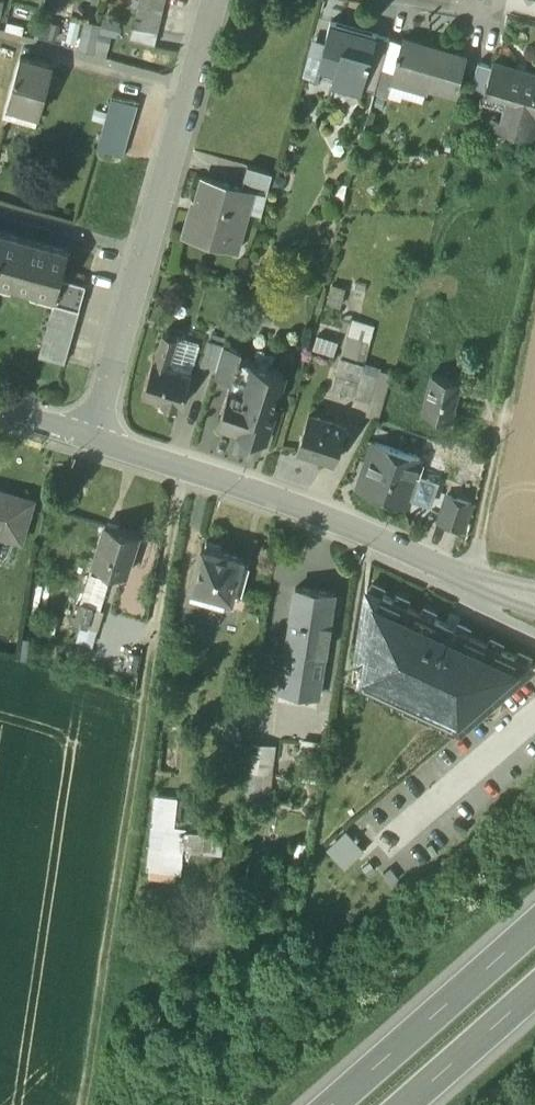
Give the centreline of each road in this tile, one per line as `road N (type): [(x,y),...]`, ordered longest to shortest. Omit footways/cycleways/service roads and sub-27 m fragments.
road 1 (track): [(181,472),(81,1104)]
road 2 (residential): [(94,442),(216,0)]
road 3 (residential): [(94,442),(298,510),(488,588)]
road 4 (track): [(534,297),(472,582)]
road 5 (motorway): [(534,934),(342,1104)]
road 6 (motorway): [(416,1104),(534,1000)]

